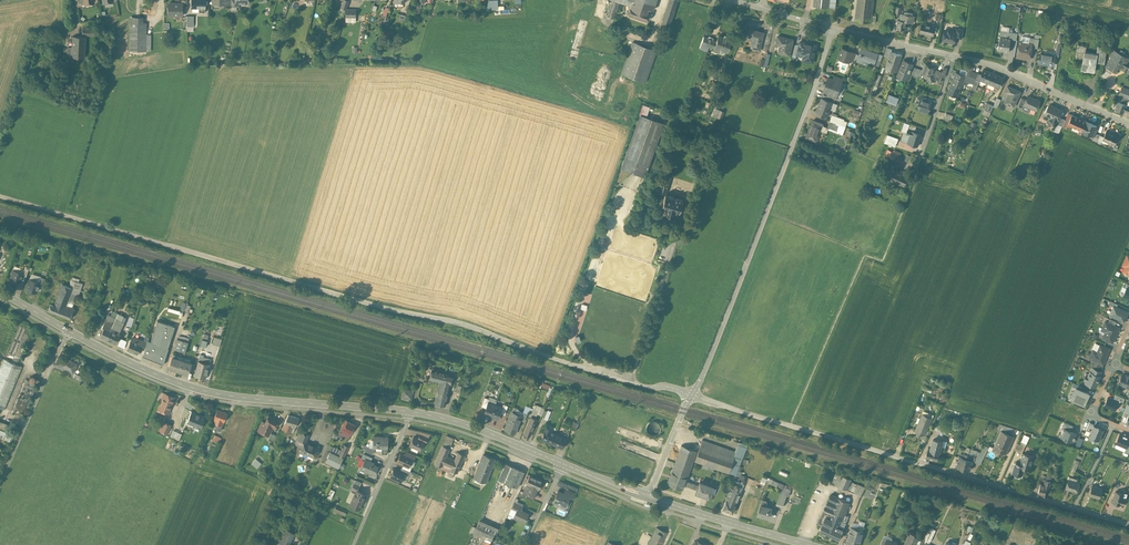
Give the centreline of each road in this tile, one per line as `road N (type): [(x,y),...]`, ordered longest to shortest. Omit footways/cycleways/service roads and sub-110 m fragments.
road 1 (unclassified): [(692,395),(648,389),(476,327),(0,194)]
road 2 (unclassified): [(1128,524),(692,395)]
road 3 (residential): [(692,395),(833,28)]
road 4 (secondary): [(412,411),(202,390),(68,331)]
road 5 (residential): [(1128,123),(954,56)]
road 6 (secondary): [(809,544),(648,497)]
road 7 (residential): [(68,331),(0,484)]
road 8 (secondary): [(564,464),(412,411)]
road 9 (residential): [(354,544),(412,411)]
road 10 (residential): [(954,56),(833,28)]

